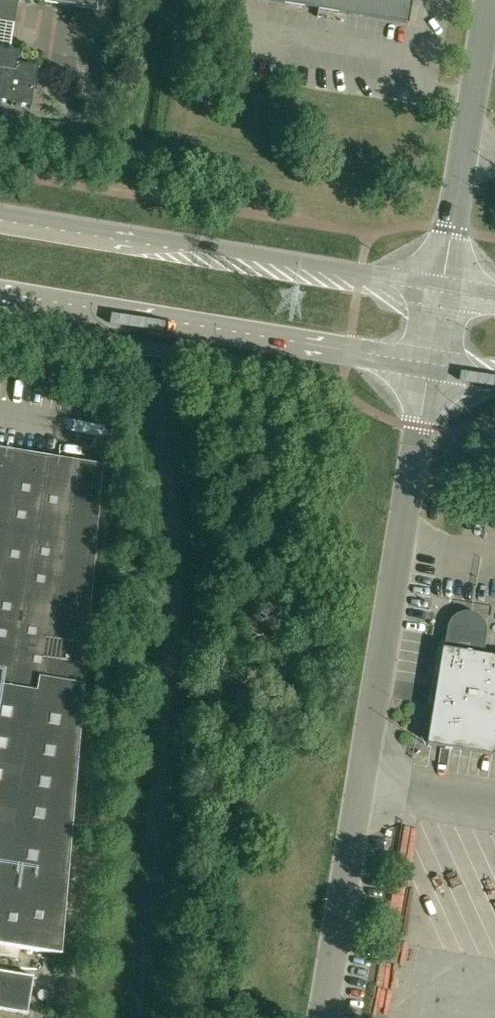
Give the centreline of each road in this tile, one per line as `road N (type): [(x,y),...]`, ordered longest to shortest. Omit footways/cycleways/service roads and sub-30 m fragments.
road 1 (unclassified): [(324,1017),(429,372)]
road 2 (secondary): [(444,286),(0,214)]
road 3 (secondary): [(0,302),(429,372)]
road 4 (unclassified): [(444,286),(490,0)]

